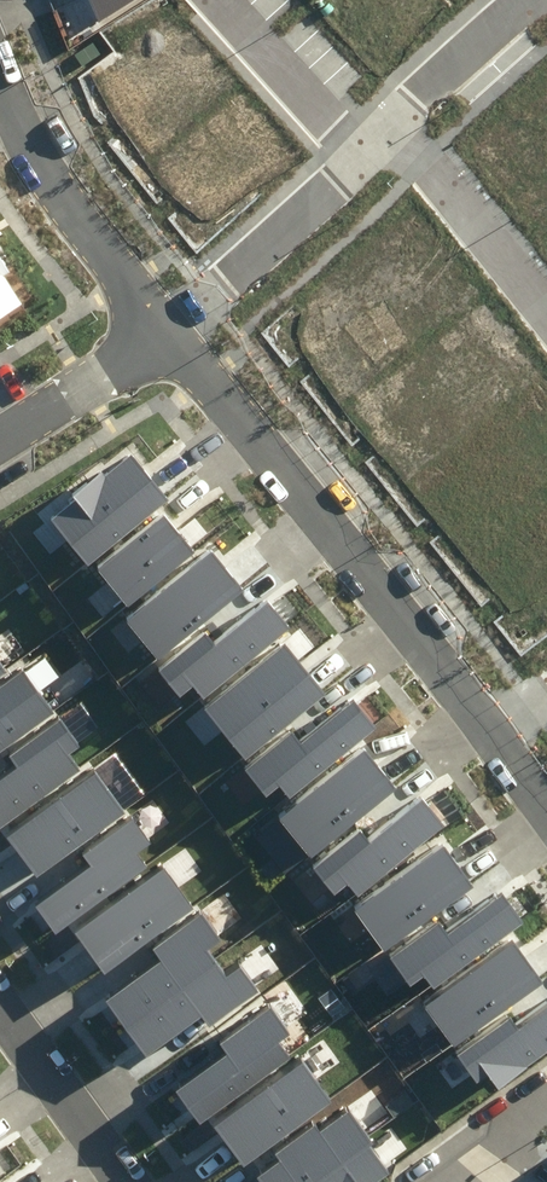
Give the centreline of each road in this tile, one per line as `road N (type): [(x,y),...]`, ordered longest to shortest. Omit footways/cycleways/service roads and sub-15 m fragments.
road 1 (residential): [(164,336),(484,744)]
road 2 (residential): [(0,74),(14,108),(164,336)]
road 3 (residential): [(164,336),(360,156)]
road 4 (residential): [(395,119),(546,308)]
road 5 (residential): [(0,1007),(124,1181)]
road 6 (residential): [(360,156),(220,0)]
road 7 (residential): [(164,336),(0,440)]
road 8 (residential): [(395,119),(531,0)]
road 9 (residential): [(462,1181),(505,1126),(546,1095)]

